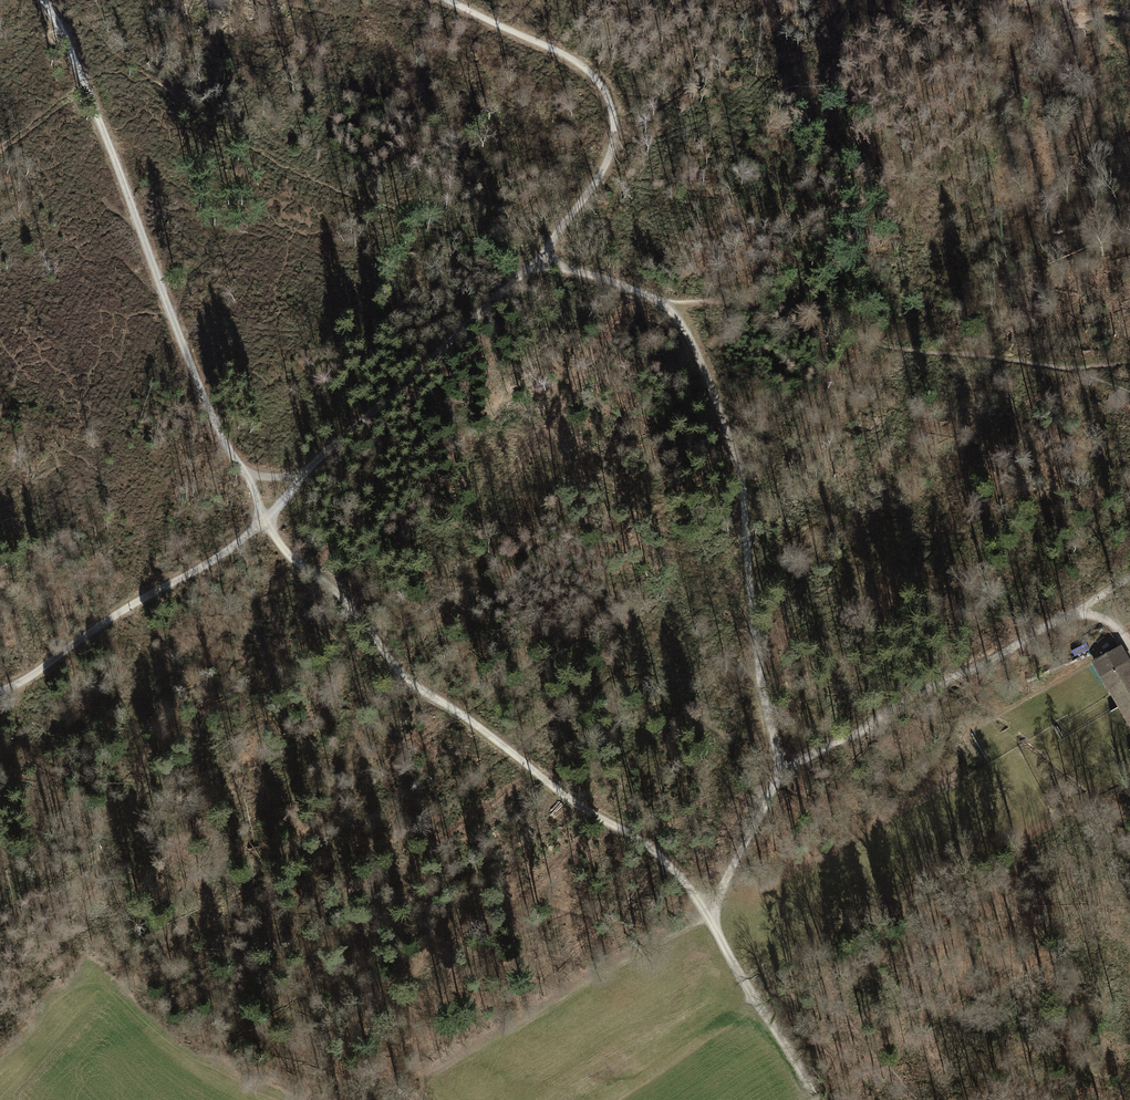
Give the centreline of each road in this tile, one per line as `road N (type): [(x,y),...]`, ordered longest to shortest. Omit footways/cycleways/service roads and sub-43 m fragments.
road 1 (track): [(538,259),(304,474),(263,524),(0,692)]
road 2 (track): [(705,913),(670,865),(400,676),(358,616),(263,524),(251,478)]
road 3 (track): [(46,0),(117,154),(138,232),(227,449),(251,478),(304,474)]
road 4 (track): [(780,769),(751,628),(741,479),(703,366),(663,303)]
road 5 (track): [(446,0),(573,58),(609,99),(615,139),(609,160),(538,259)]
road 6 (track): [(780,769),(1056,619),(1073,612),(1116,627)]
road 7 (track): [(705,913),(414,1079)]
road 8 (track): [(817,1099),(705,913)]
road 9 (track): [(705,913),(780,769)]
road 10 (track): [(663,303),(538,259)]

